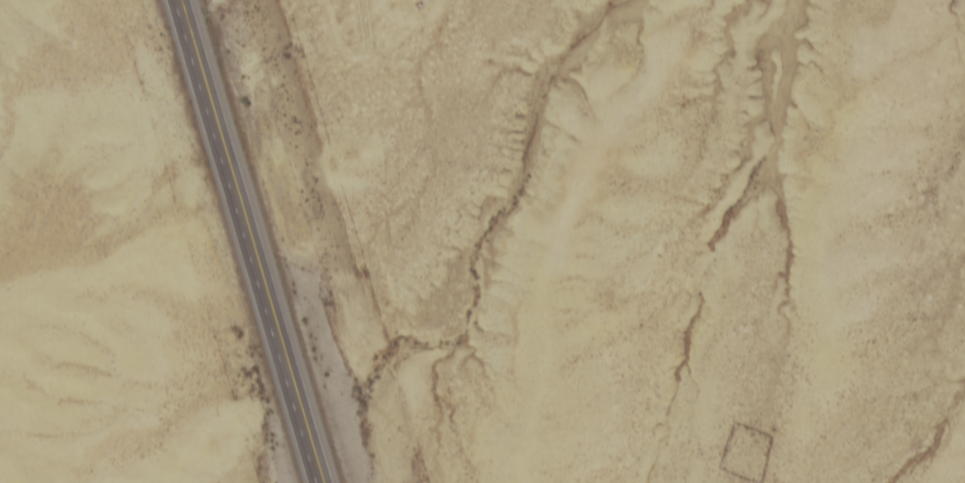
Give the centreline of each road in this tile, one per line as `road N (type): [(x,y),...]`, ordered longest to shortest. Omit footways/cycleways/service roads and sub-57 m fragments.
road 1 (trunk): [(325,482),(183,0)]

